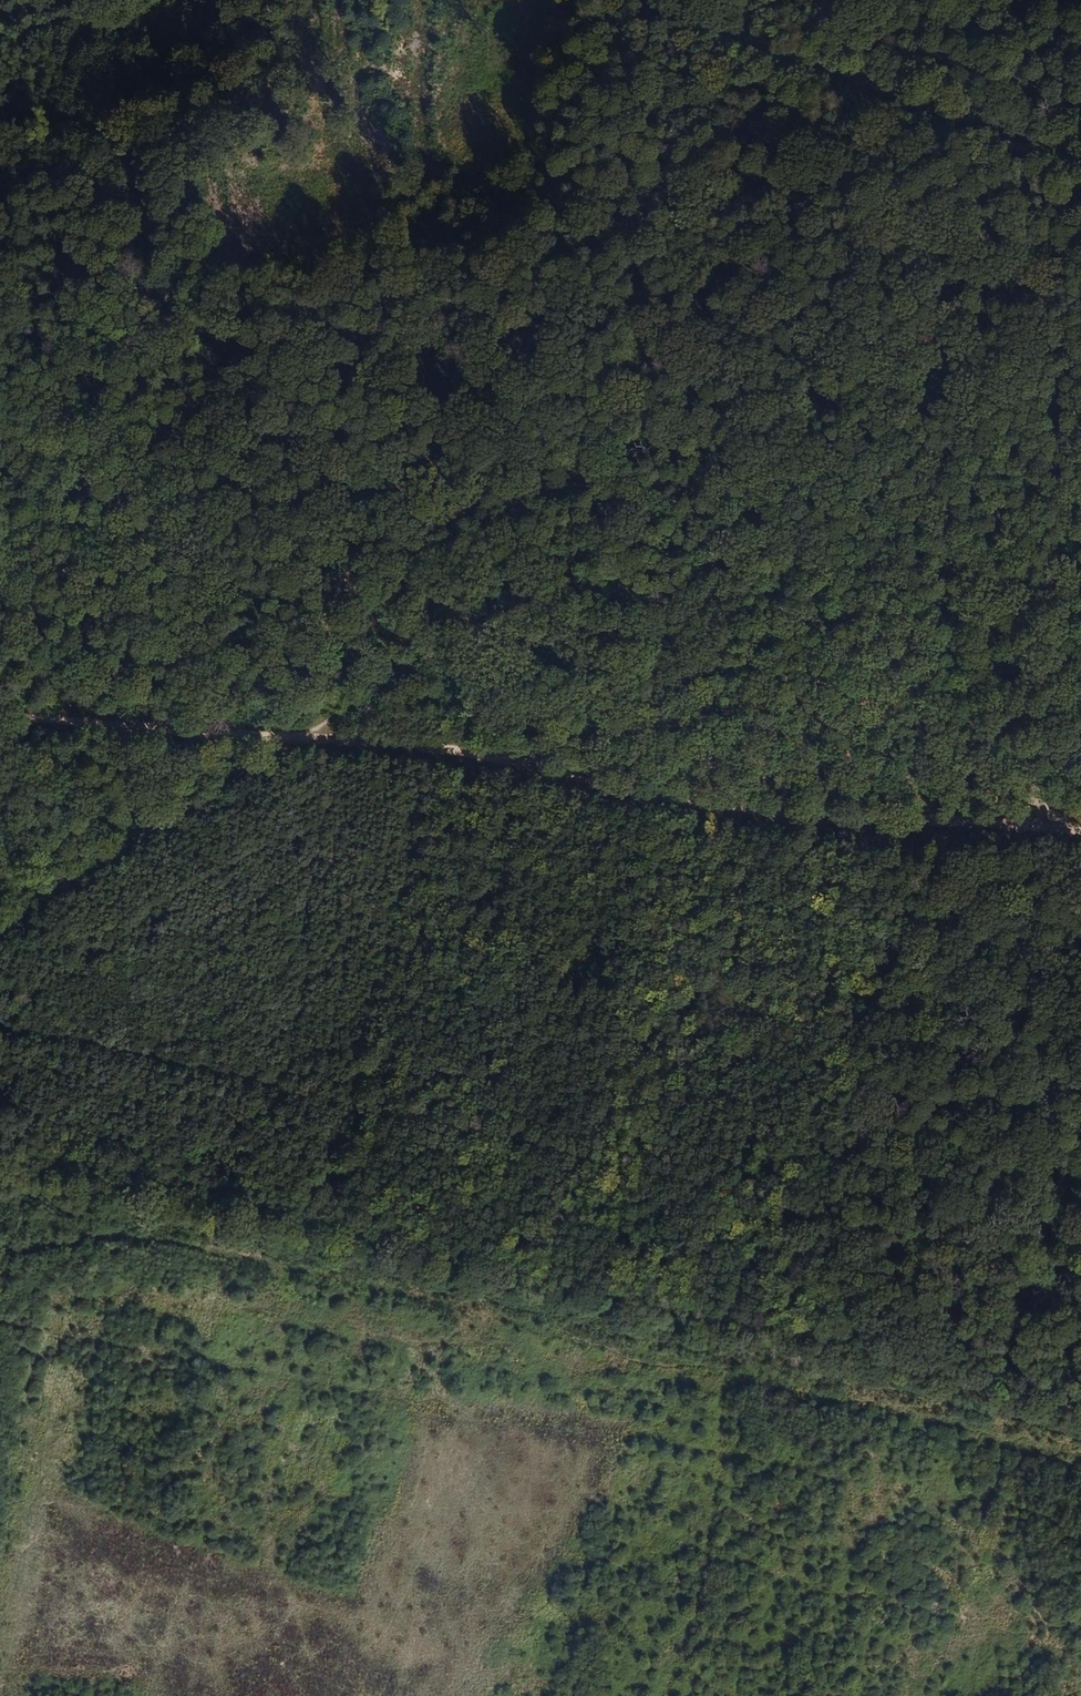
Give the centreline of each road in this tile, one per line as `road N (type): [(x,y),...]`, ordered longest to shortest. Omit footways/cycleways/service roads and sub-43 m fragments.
road 1 (track): [(0,708),(502,757),(884,822),(1037,807),(1080,817)]
road 2 (track): [(643,0),(1080,175)]
road 3 (track): [(1080,588),(1037,807)]

